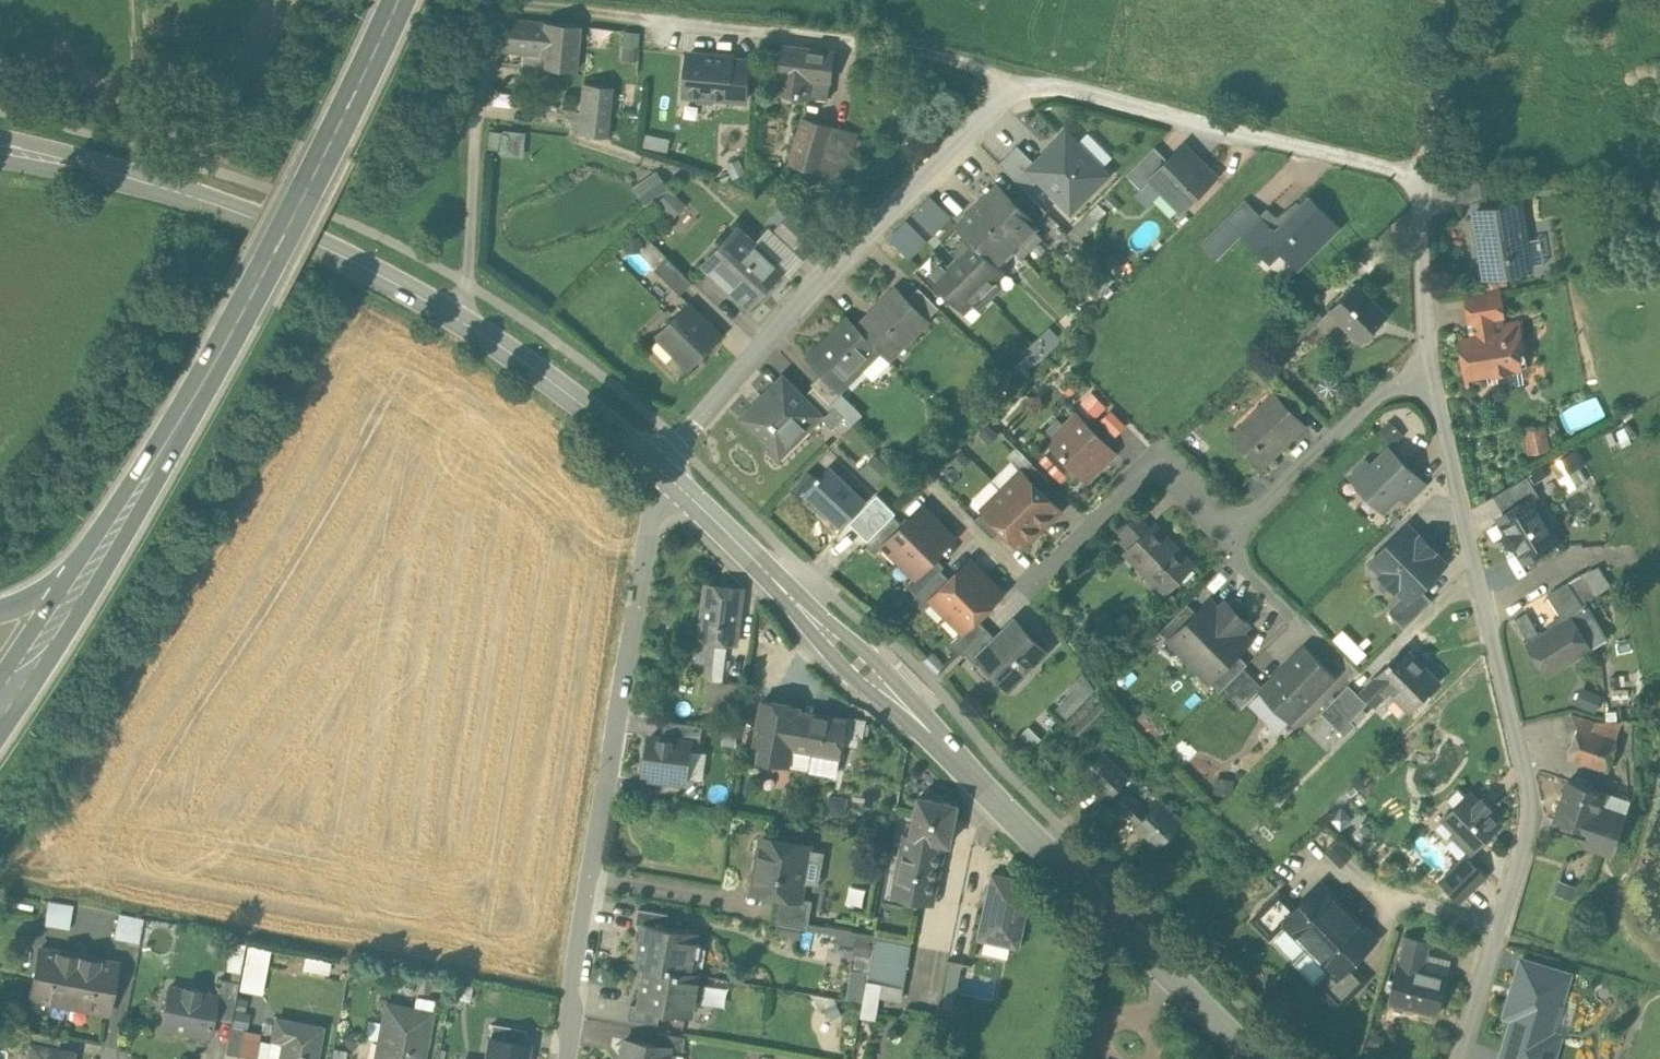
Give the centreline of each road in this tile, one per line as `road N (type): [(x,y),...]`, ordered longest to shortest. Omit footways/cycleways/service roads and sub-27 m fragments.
road 1 (secondary): [(1261,1058),(667,471)]
road 2 (secondary): [(667,471),(472,324),(402,287),(261,222),(0,146)]
road 3 (residential): [(1427,370),(1530,811),(1459,1058)]
road 4 (primary): [(395,0),(274,250),(88,570)]
road 5 (residential): [(1022,80),(1424,176),(1427,370)]
road 6 (residential): [(667,471),(655,500),(559,1058)]
road 7 (residential): [(667,471),(808,296),(1022,80)]
road 8 (residential): [(932,491),(1028,592),(1165,463),(1230,532)]
road 9 (residential): [(691,17),(861,38),(1022,80)]
road 10 (residential): [(1230,532),(1409,375),(1427,370)]
road 11 (residential): [(1314,637),(1233,553),(1230,532)]
road 12 (primary): [(88,570),(15,686)]

